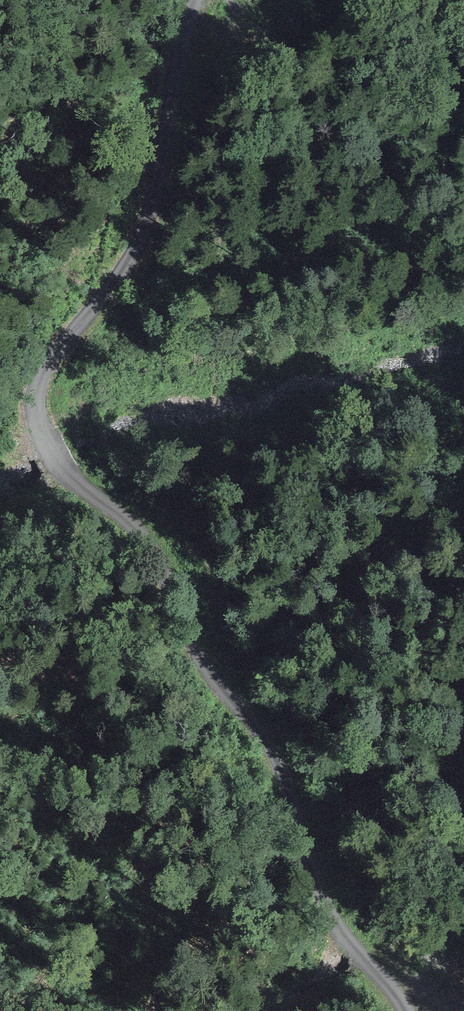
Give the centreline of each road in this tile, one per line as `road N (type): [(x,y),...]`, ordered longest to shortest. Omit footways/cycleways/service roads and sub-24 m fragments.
road 1 (track): [(405,1010),(332,912),(309,828),(268,743),(214,677),(155,535),(71,482),(38,431),(46,369),(153,223),(207,0)]
road 2 (motorway): [(0,375),(412,1010)]
road 3 (motorway): [(463,623),(68,0)]

